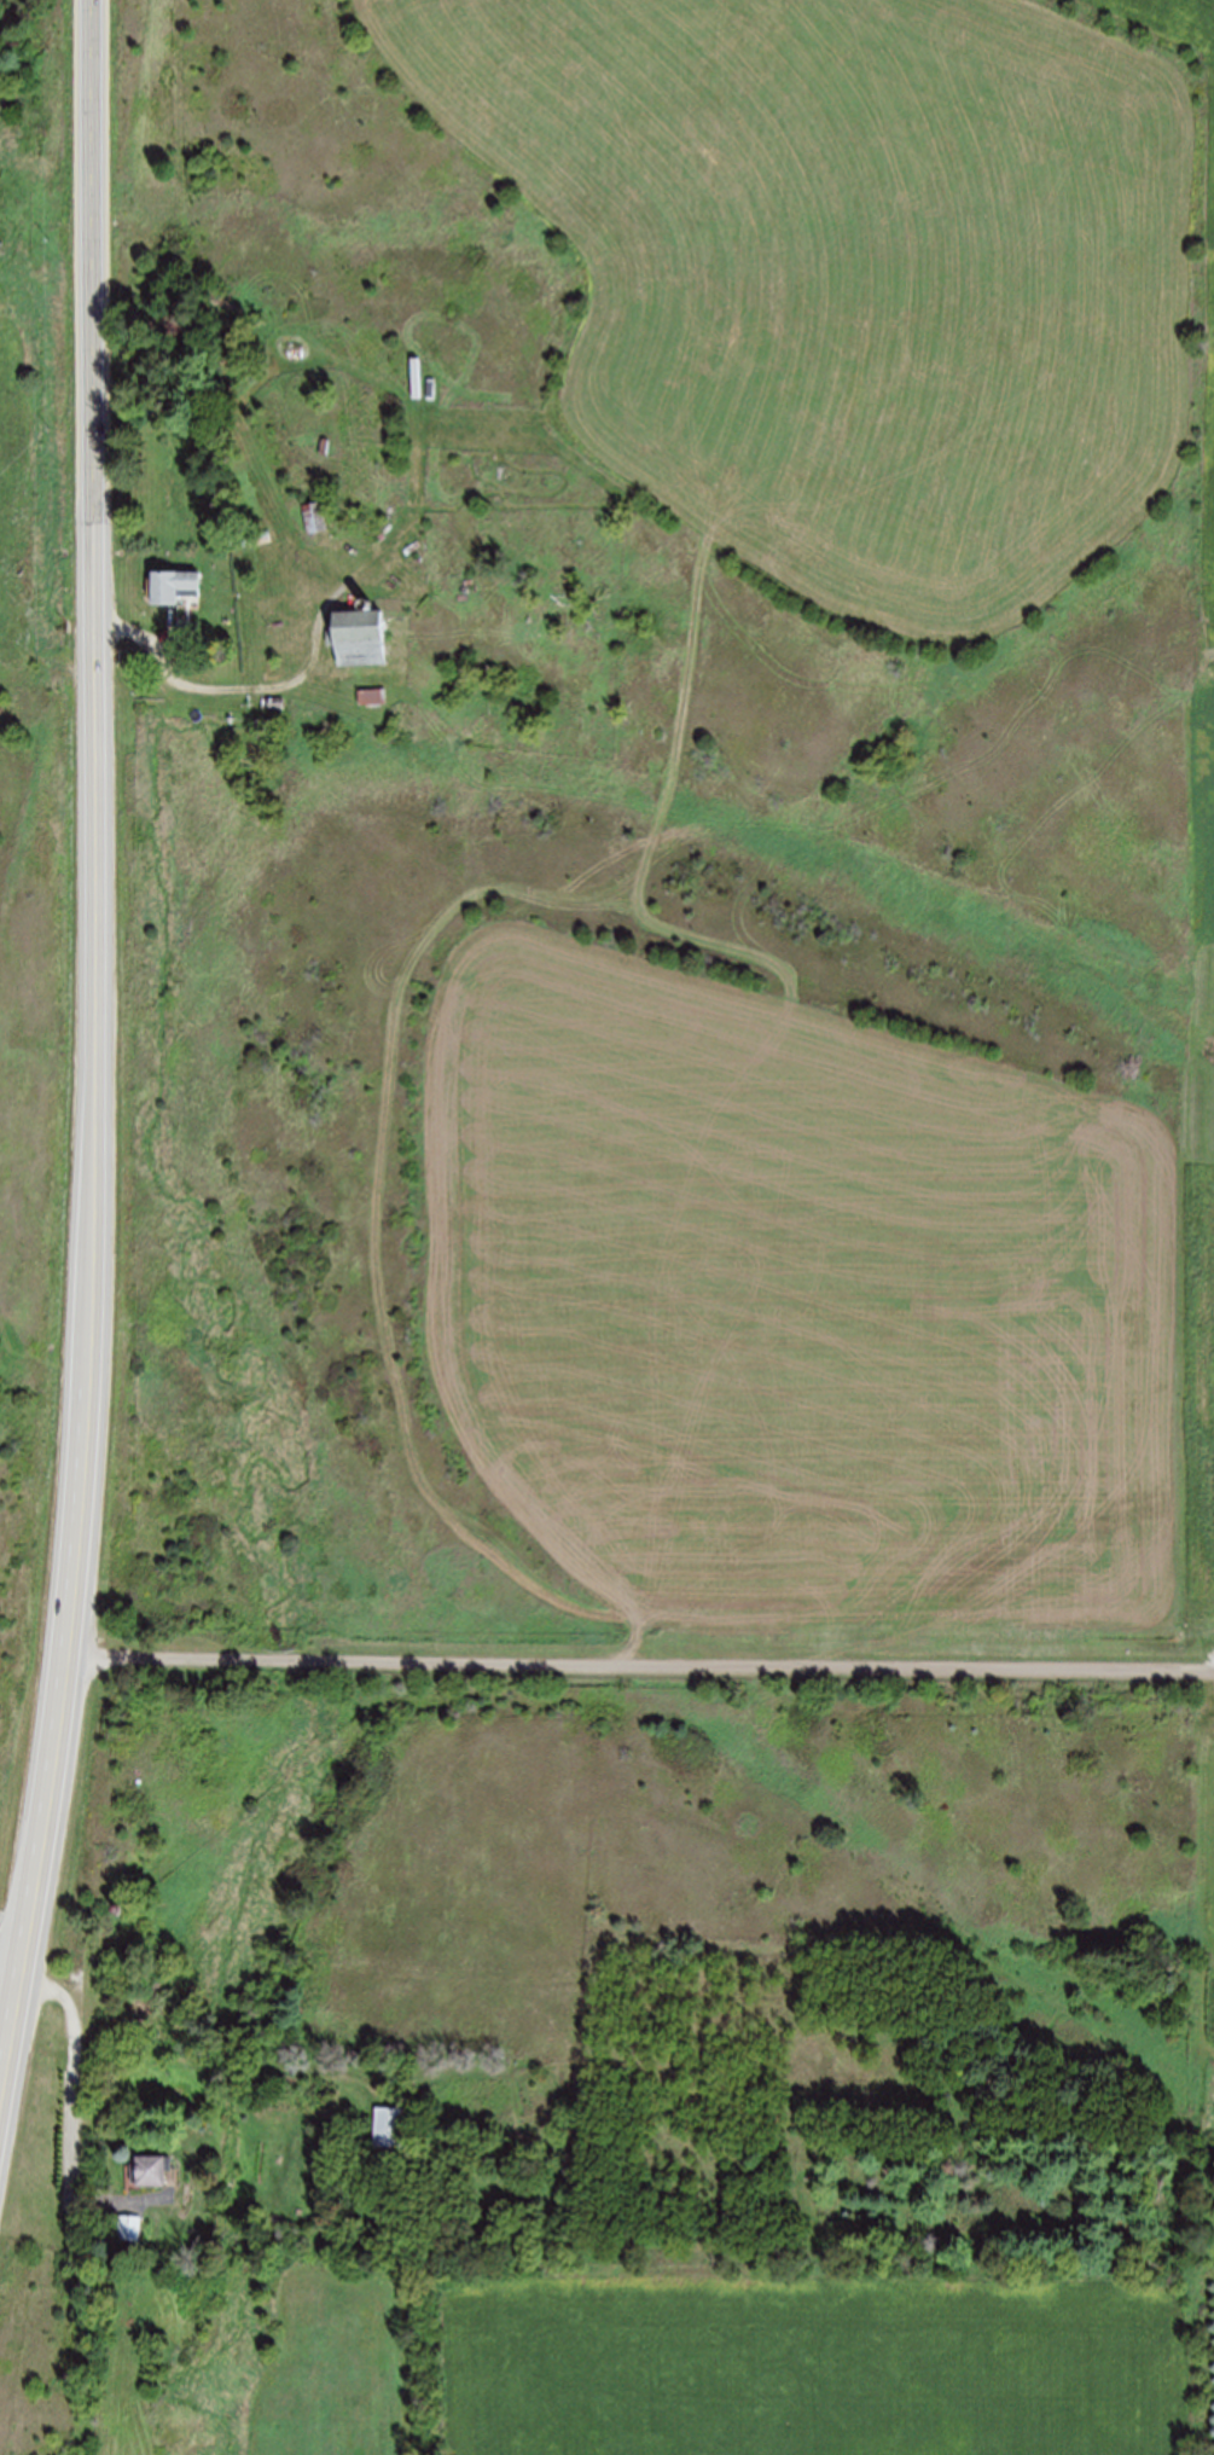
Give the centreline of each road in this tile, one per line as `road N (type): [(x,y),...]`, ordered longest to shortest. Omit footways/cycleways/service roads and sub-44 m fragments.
road 1 (primary): [(0,2114),(50,1805),(93,1333),(99,632),(93,0)]
road 2 (track): [(0,606),(23,654),(99,677)]

